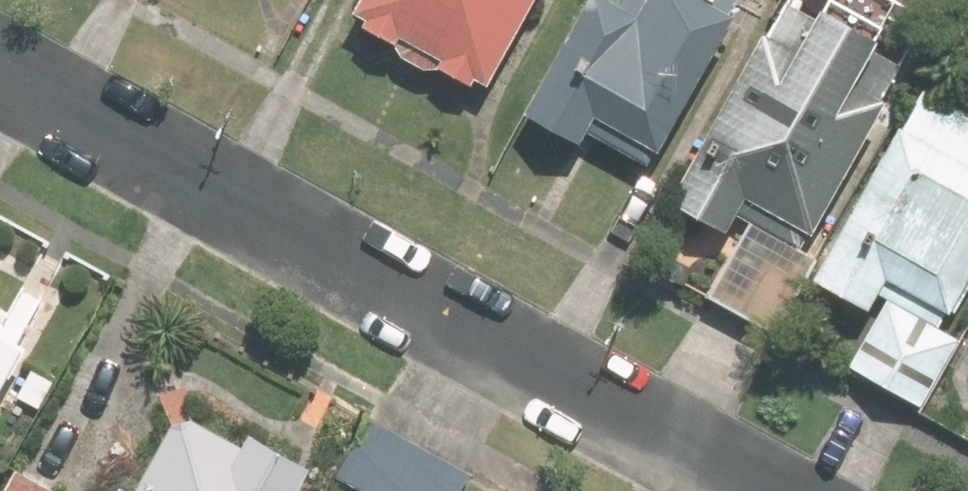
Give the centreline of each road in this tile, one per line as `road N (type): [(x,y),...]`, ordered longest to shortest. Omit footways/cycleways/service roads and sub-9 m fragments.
road 1 (residential): [(0,51),(776,490)]

